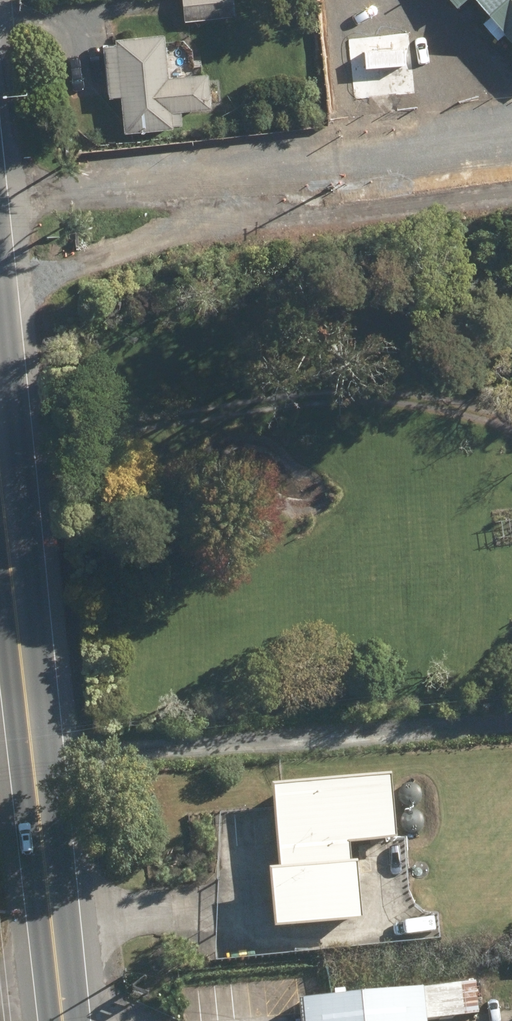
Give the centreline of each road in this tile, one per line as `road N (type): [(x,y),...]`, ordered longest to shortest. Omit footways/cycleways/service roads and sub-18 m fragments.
road 1 (secondary): [(64,1020),(0,466)]
road 2 (track): [(0,305),(59,271),(133,246),(344,208),(511,191)]
road 3 (track): [(0,194),(272,149),(467,130),(511,115)]
road 4 (track): [(35,765),(511,720)]
road 5 (track): [(68,184),(344,208)]
road 6 (track): [(325,144),(337,108),(340,0)]

